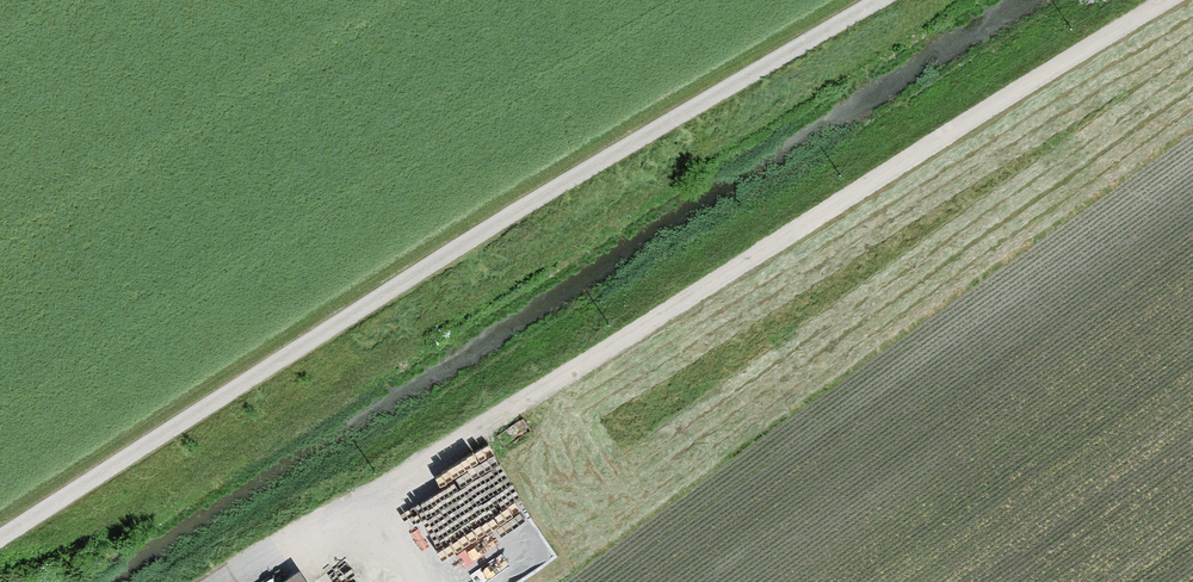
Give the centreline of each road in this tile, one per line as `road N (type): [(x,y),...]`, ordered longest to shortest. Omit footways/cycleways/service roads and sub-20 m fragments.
road 1 (track): [(252,581),(1184,0)]
road 2 (track): [(885,0),(451,249),(0,548)]

